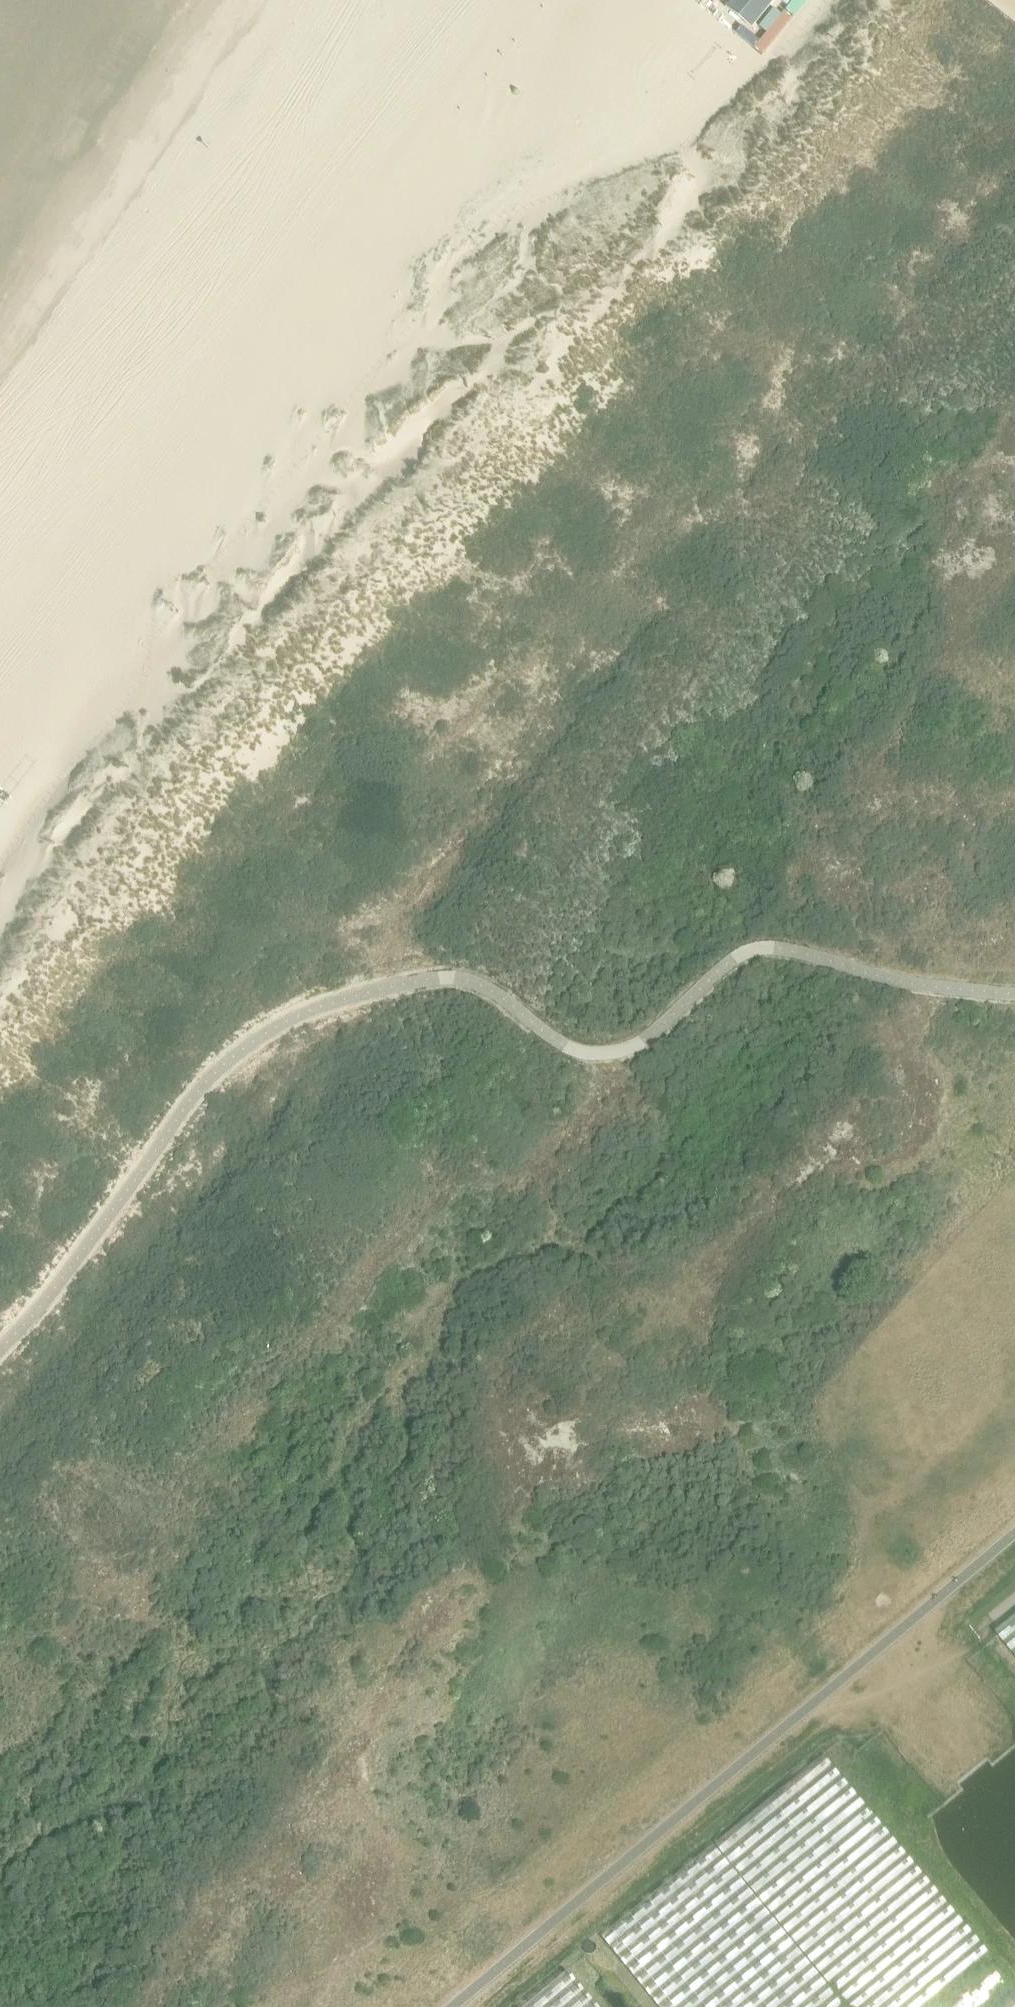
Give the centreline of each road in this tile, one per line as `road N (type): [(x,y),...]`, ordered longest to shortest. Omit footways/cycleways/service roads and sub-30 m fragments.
road 1 (track): [(982,1624),(907,1686),(811,1697)]

